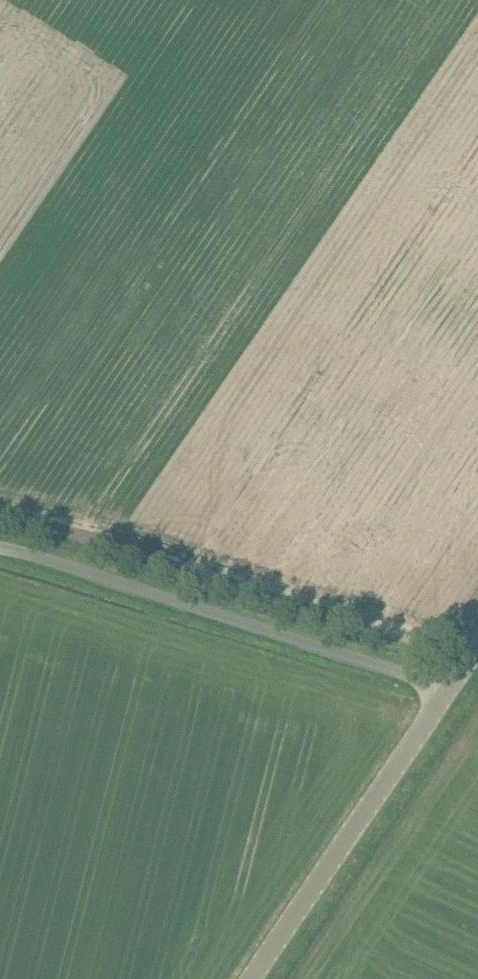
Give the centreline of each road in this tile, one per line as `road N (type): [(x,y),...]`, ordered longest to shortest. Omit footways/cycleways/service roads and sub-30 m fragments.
road 1 (unclassified): [(450,690),(0,554)]
road 2 (unclassified): [(249,978),(450,690)]

